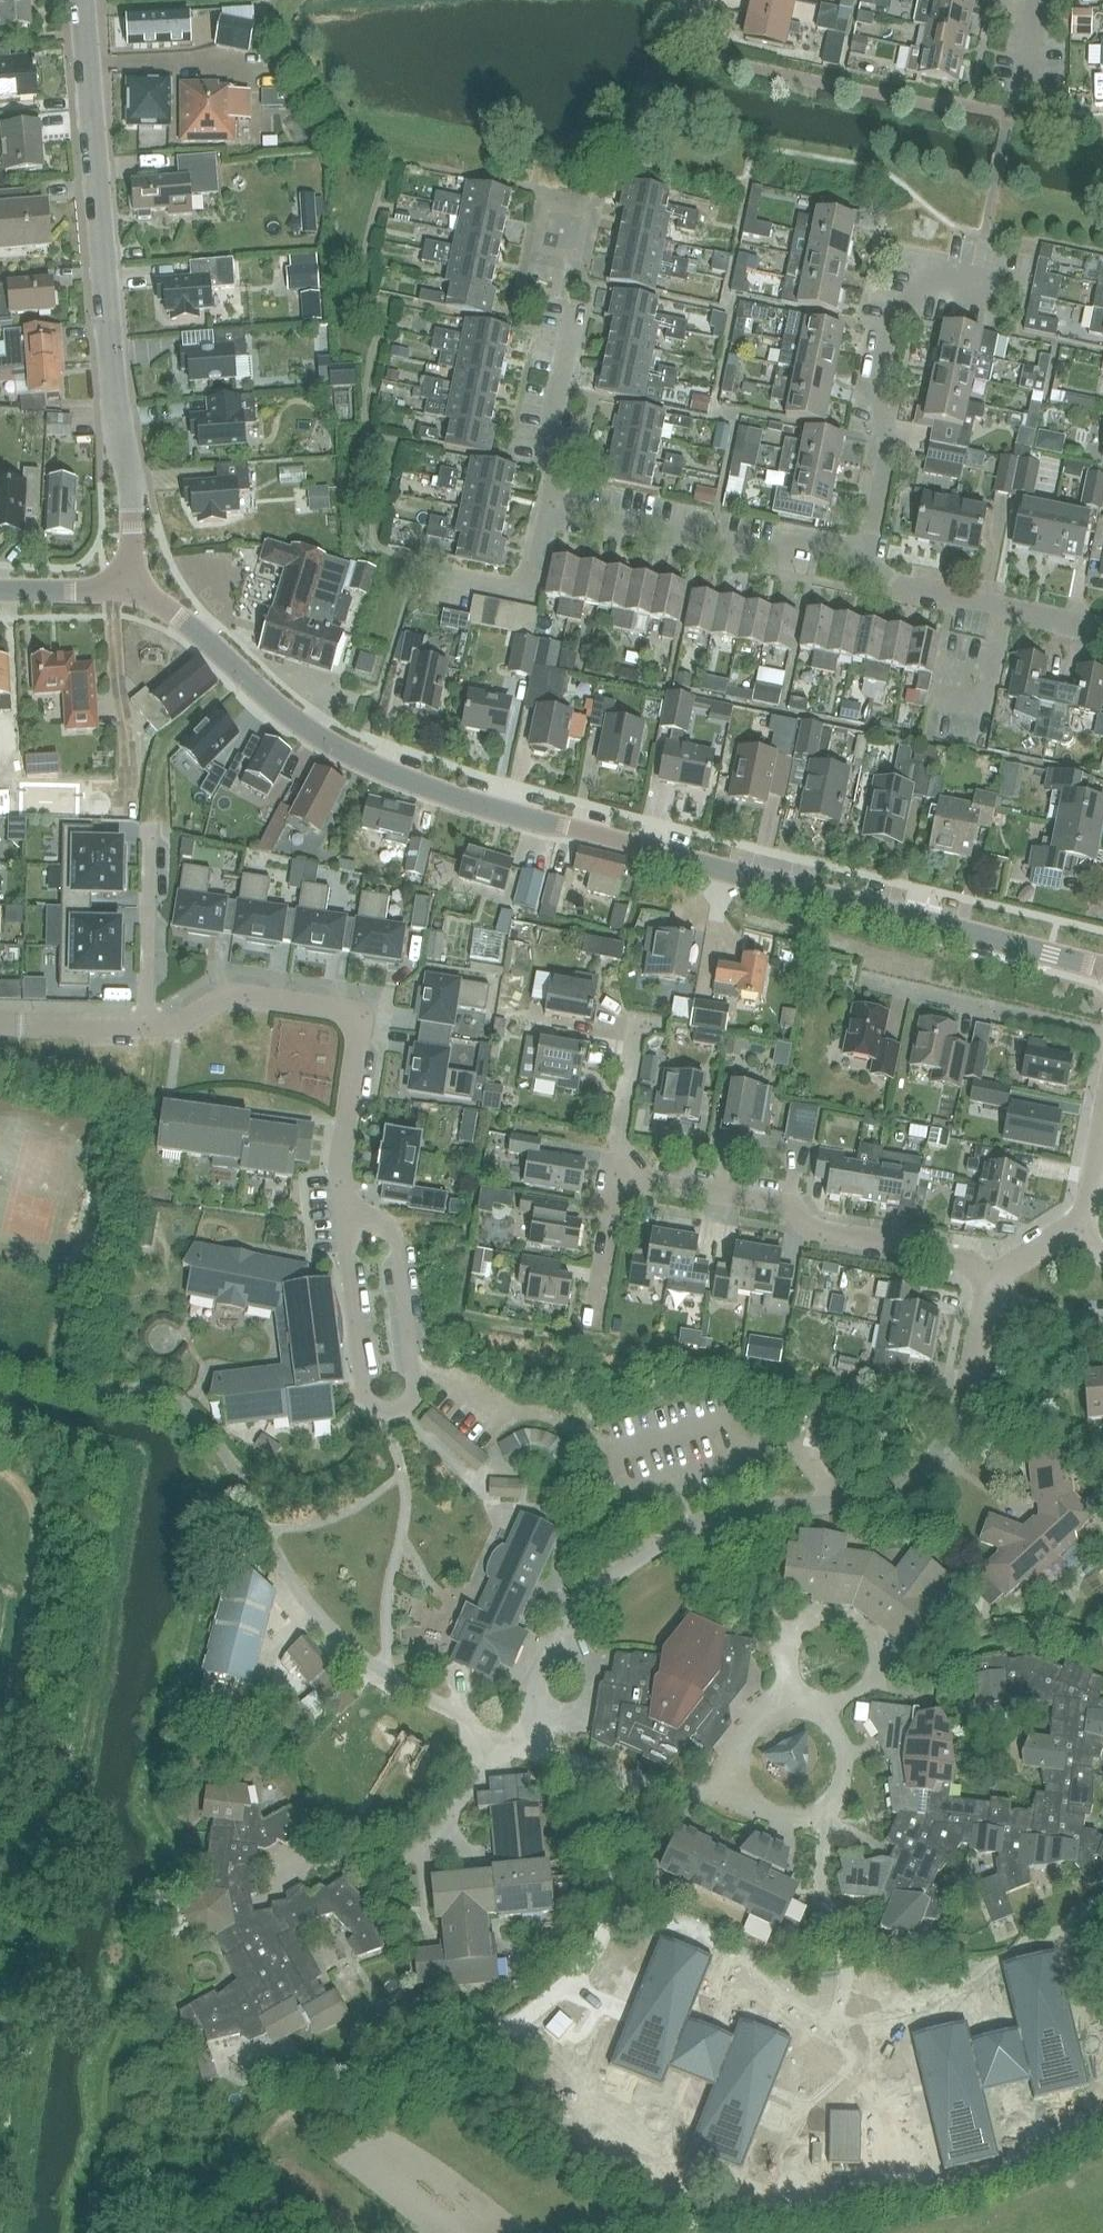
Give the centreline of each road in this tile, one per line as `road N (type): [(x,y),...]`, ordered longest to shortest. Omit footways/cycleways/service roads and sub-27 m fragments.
road 1 (residential): [(1102,966),(446,798),(322,743),(259,696),(171,610),(133,588)]
road 2 (residential): [(508,1747),(532,1711),(539,1670),(574,1612),(669,1540),(745,1511),(868,1501),(916,1481),(961,1423),(990,1294)]
road 3 (residential): [(133,588),(85,0)]
road 4 (residential): [(0,1024),(169,1028),(232,995),(345,1011),(359,1036),(340,1171),(345,1220)]
road 5 (residential): [(996,1280),(955,1258),(812,1229),(785,1203),(616,1175)]
road 6 (residential): [(876,551),(908,294),(940,272),(982,281)]
road 7 (residential): [(876,551),(698,526),(549,492)]
road 8 (residential): [(549,492),(603,169)]
road 9 (residential): [(1102,633),(917,601),(881,581),(876,551)]
road 10 (residential): [(381,1409),(409,1403),(416,1386),(395,1237),(374,1217),(345,1220)]
road 11 (residential): [(345,1220),(366,1394),(381,1409)]
road 12 (residential): [(616,1175),(643,1017)]
road 13 (residential): [(467,580),(512,589),(534,576),(549,492)]
road 14 (residential): [(592,1329),(616,1175)]
road 15 (residential): [(0,588),(133,588)]

